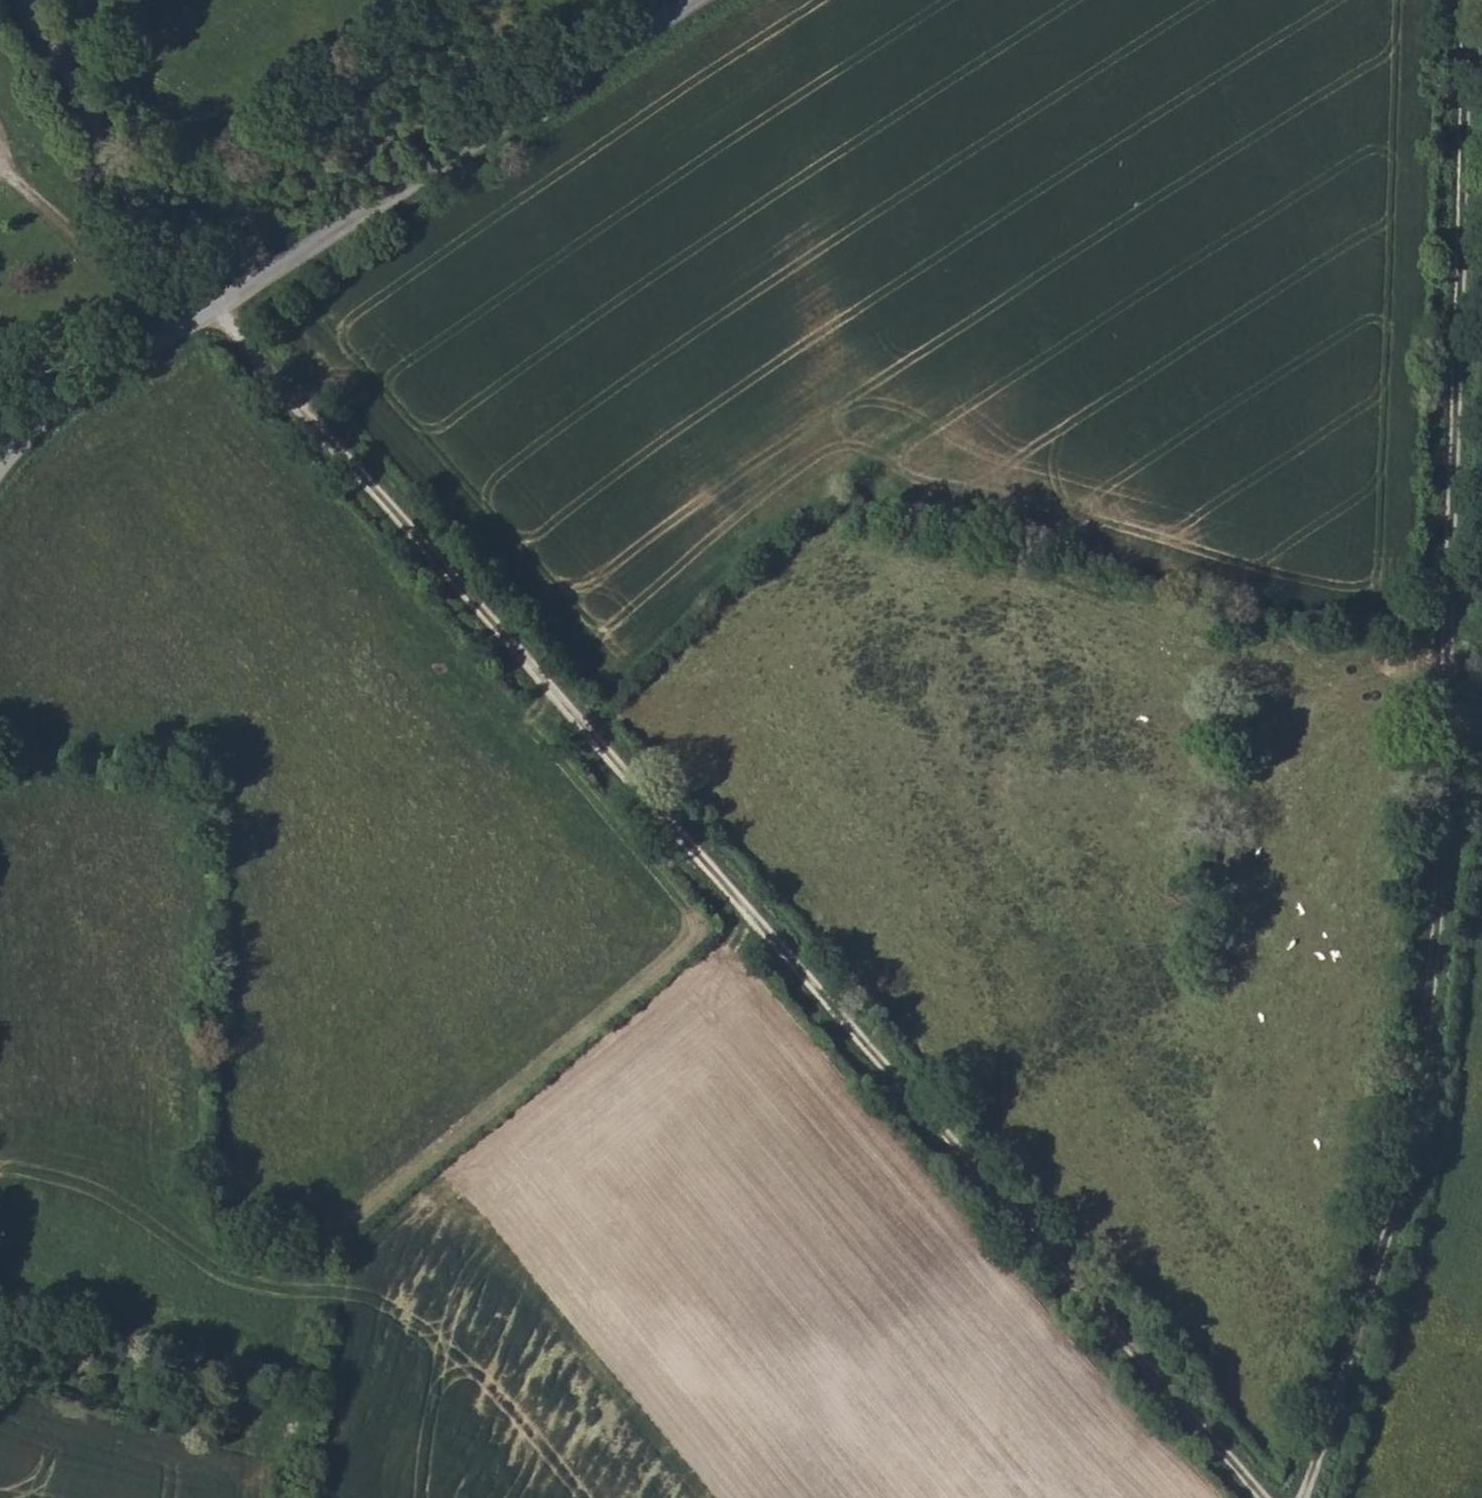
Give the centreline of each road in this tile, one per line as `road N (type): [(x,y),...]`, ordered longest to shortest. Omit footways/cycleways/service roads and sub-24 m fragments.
road 1 (track): [(1265,1497),(217,313),(24,0)]
road 2 (track): [(1309,1497),(1404,1176),(1435,948),(1461,438),(1465,0)]
road 3 (unclassified): [(694,0),(88,390),(32,430),(0,466)]

